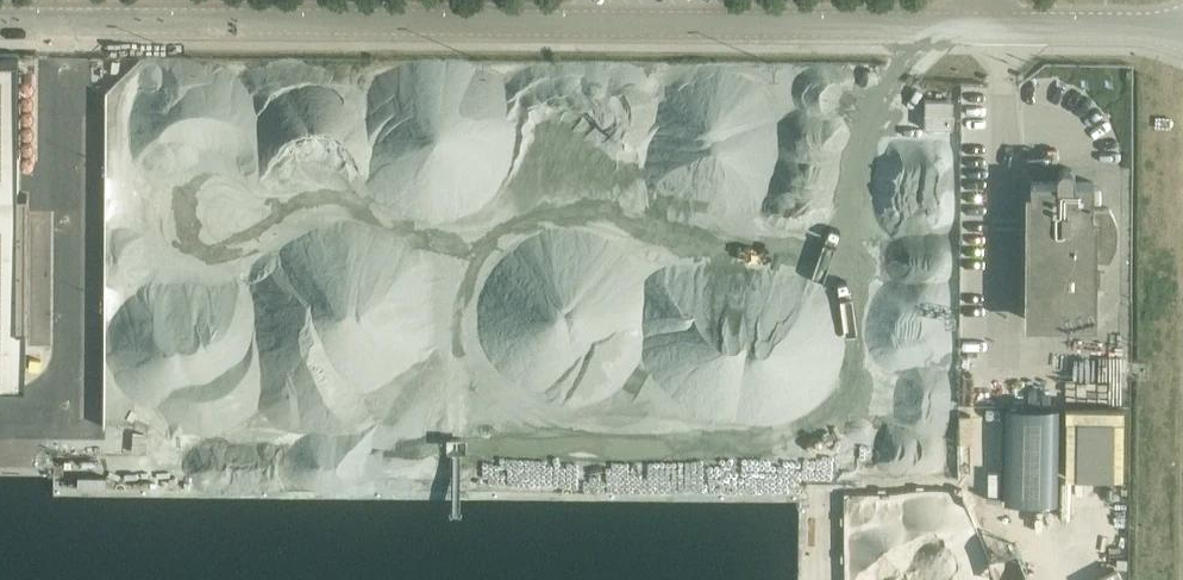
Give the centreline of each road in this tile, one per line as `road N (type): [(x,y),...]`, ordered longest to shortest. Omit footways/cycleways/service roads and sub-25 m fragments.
road 1 (unclassified): [(0,20),(1182,28)]

